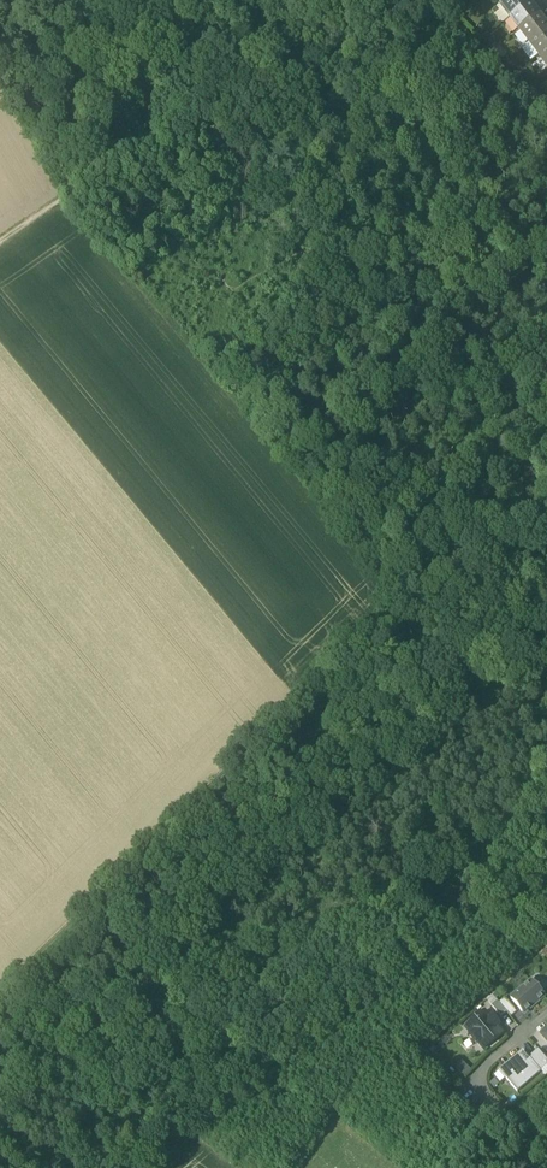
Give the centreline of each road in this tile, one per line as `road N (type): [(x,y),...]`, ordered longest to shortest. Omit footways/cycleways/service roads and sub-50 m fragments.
road 1 (track): [(67,196),(346,0)]
road 2 (residential): [(536,1145),(470,1081),(546,1013)]

